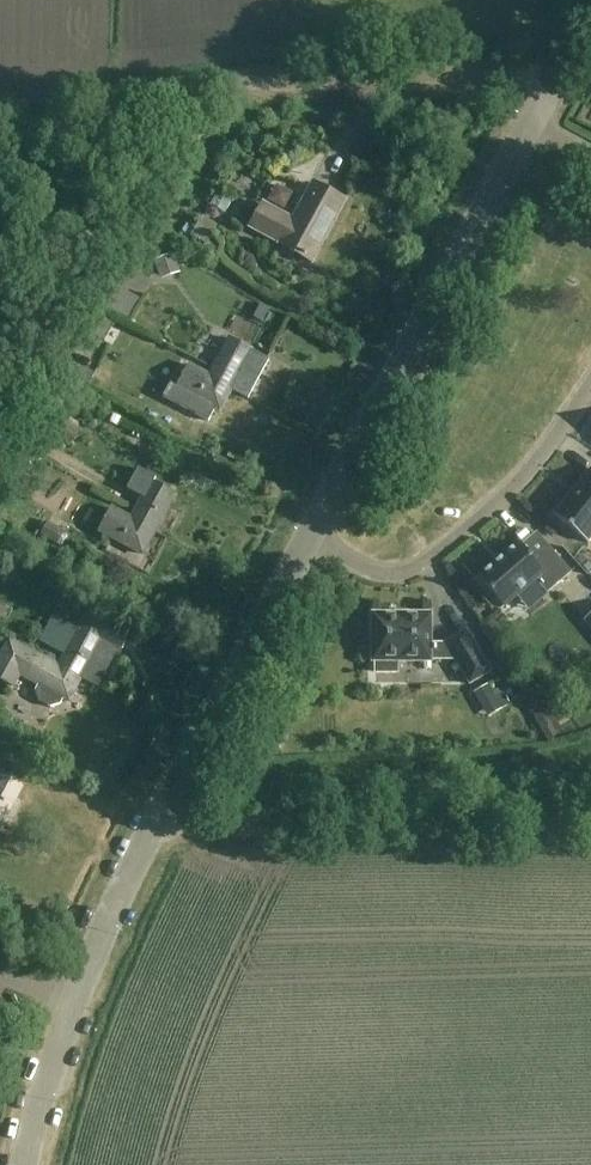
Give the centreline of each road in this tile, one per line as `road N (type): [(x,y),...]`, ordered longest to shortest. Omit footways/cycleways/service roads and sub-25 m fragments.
road 1 (track): [(561,71),(163,103),(0,405)]
road 2 (unclassified): [(309,540),(136,859),(74,1005)]
road 3 (unclassified): [(532,122),(309,540)]
road 4 (track): [(590,820),(221,831),(164,811)]
road 5 (residential): [(309,540),(381,574),(411,571),(522,479),(590,385)]
road 6 (unclassified): [(74,1005),(27,1164)]
road 7 (unclassified): [(590,17),(532,122)]

